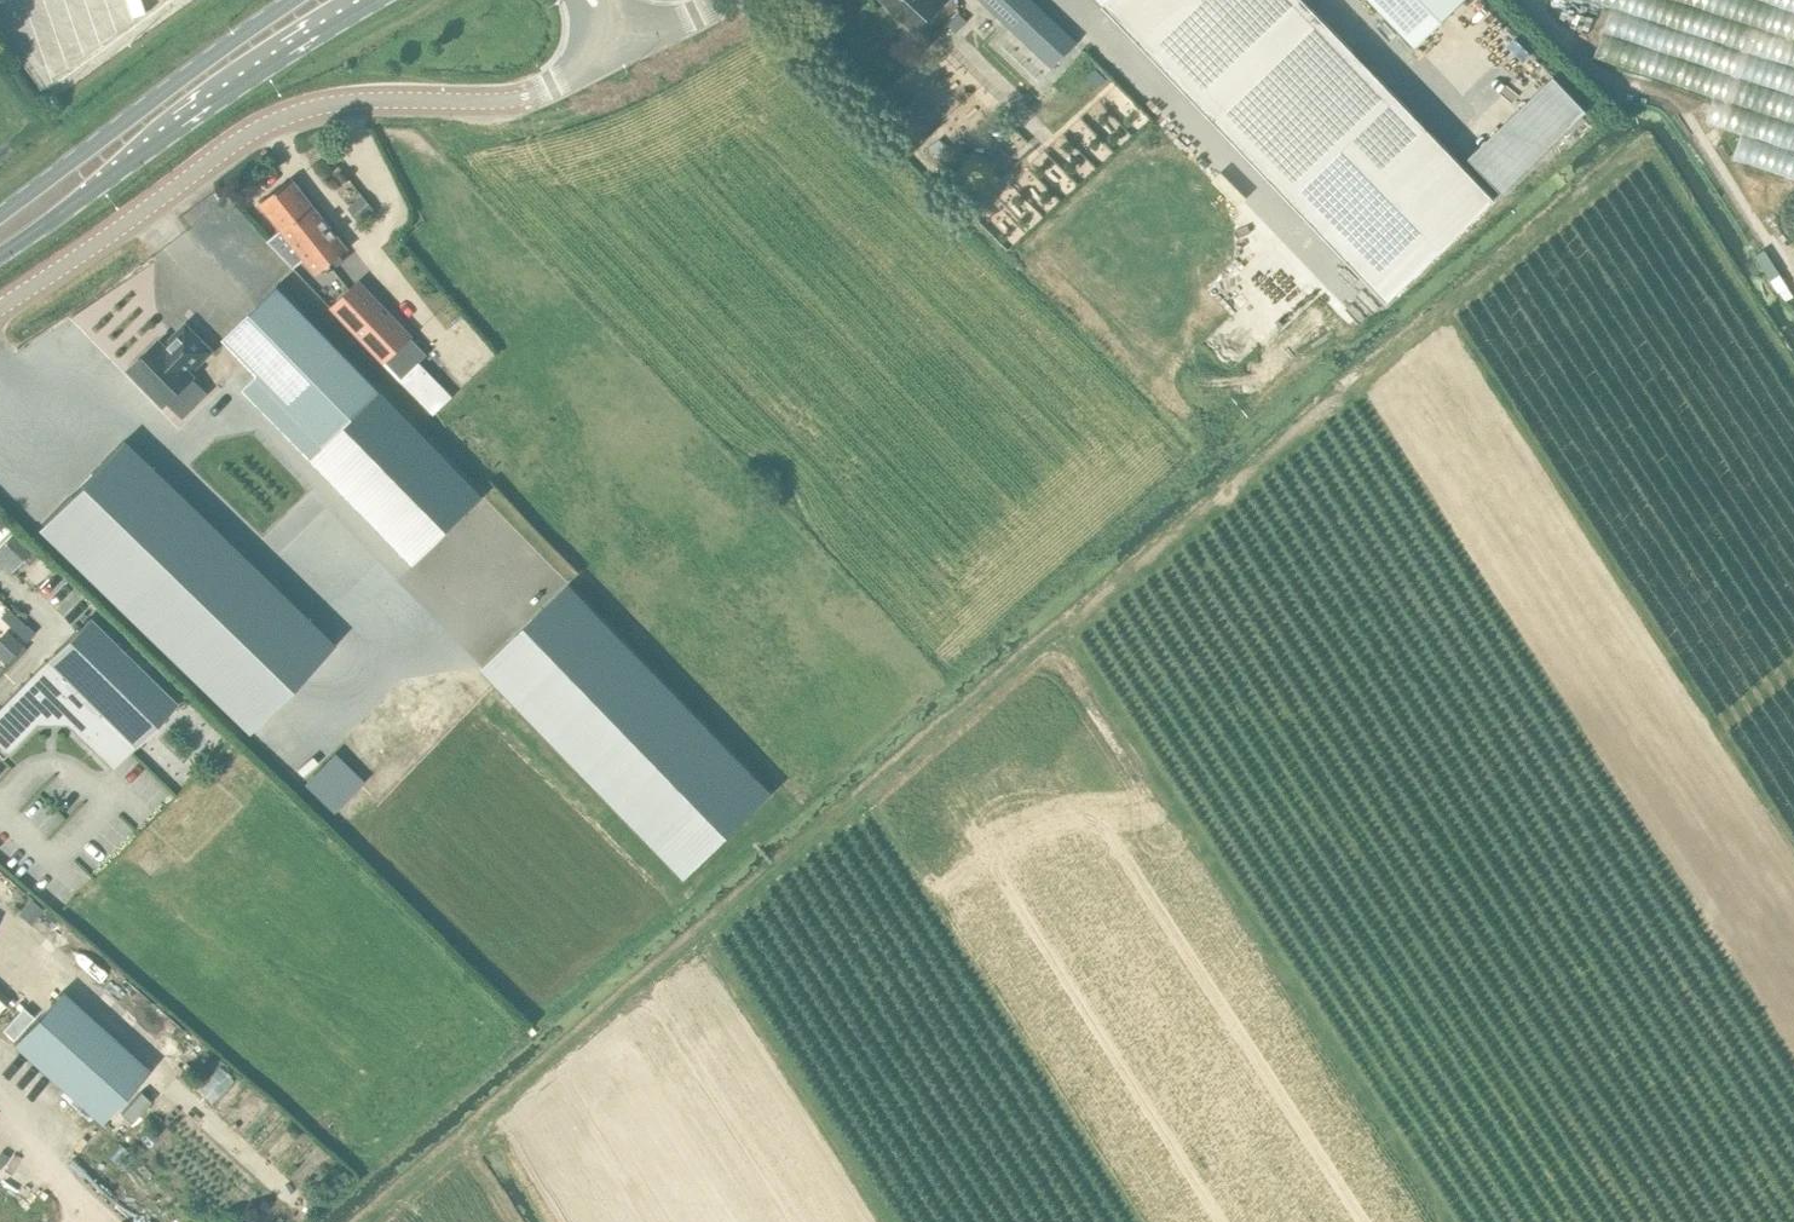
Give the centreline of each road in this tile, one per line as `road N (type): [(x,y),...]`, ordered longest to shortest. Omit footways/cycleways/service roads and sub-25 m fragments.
road 1 (unclassified): [(0,307),(224,148),(303,110),(352,101),(514,98),(617,52)]
road 2 (secondary): [(0,253),(374,0)]
road 3 (secondary): [(293,0),(0,215)]

